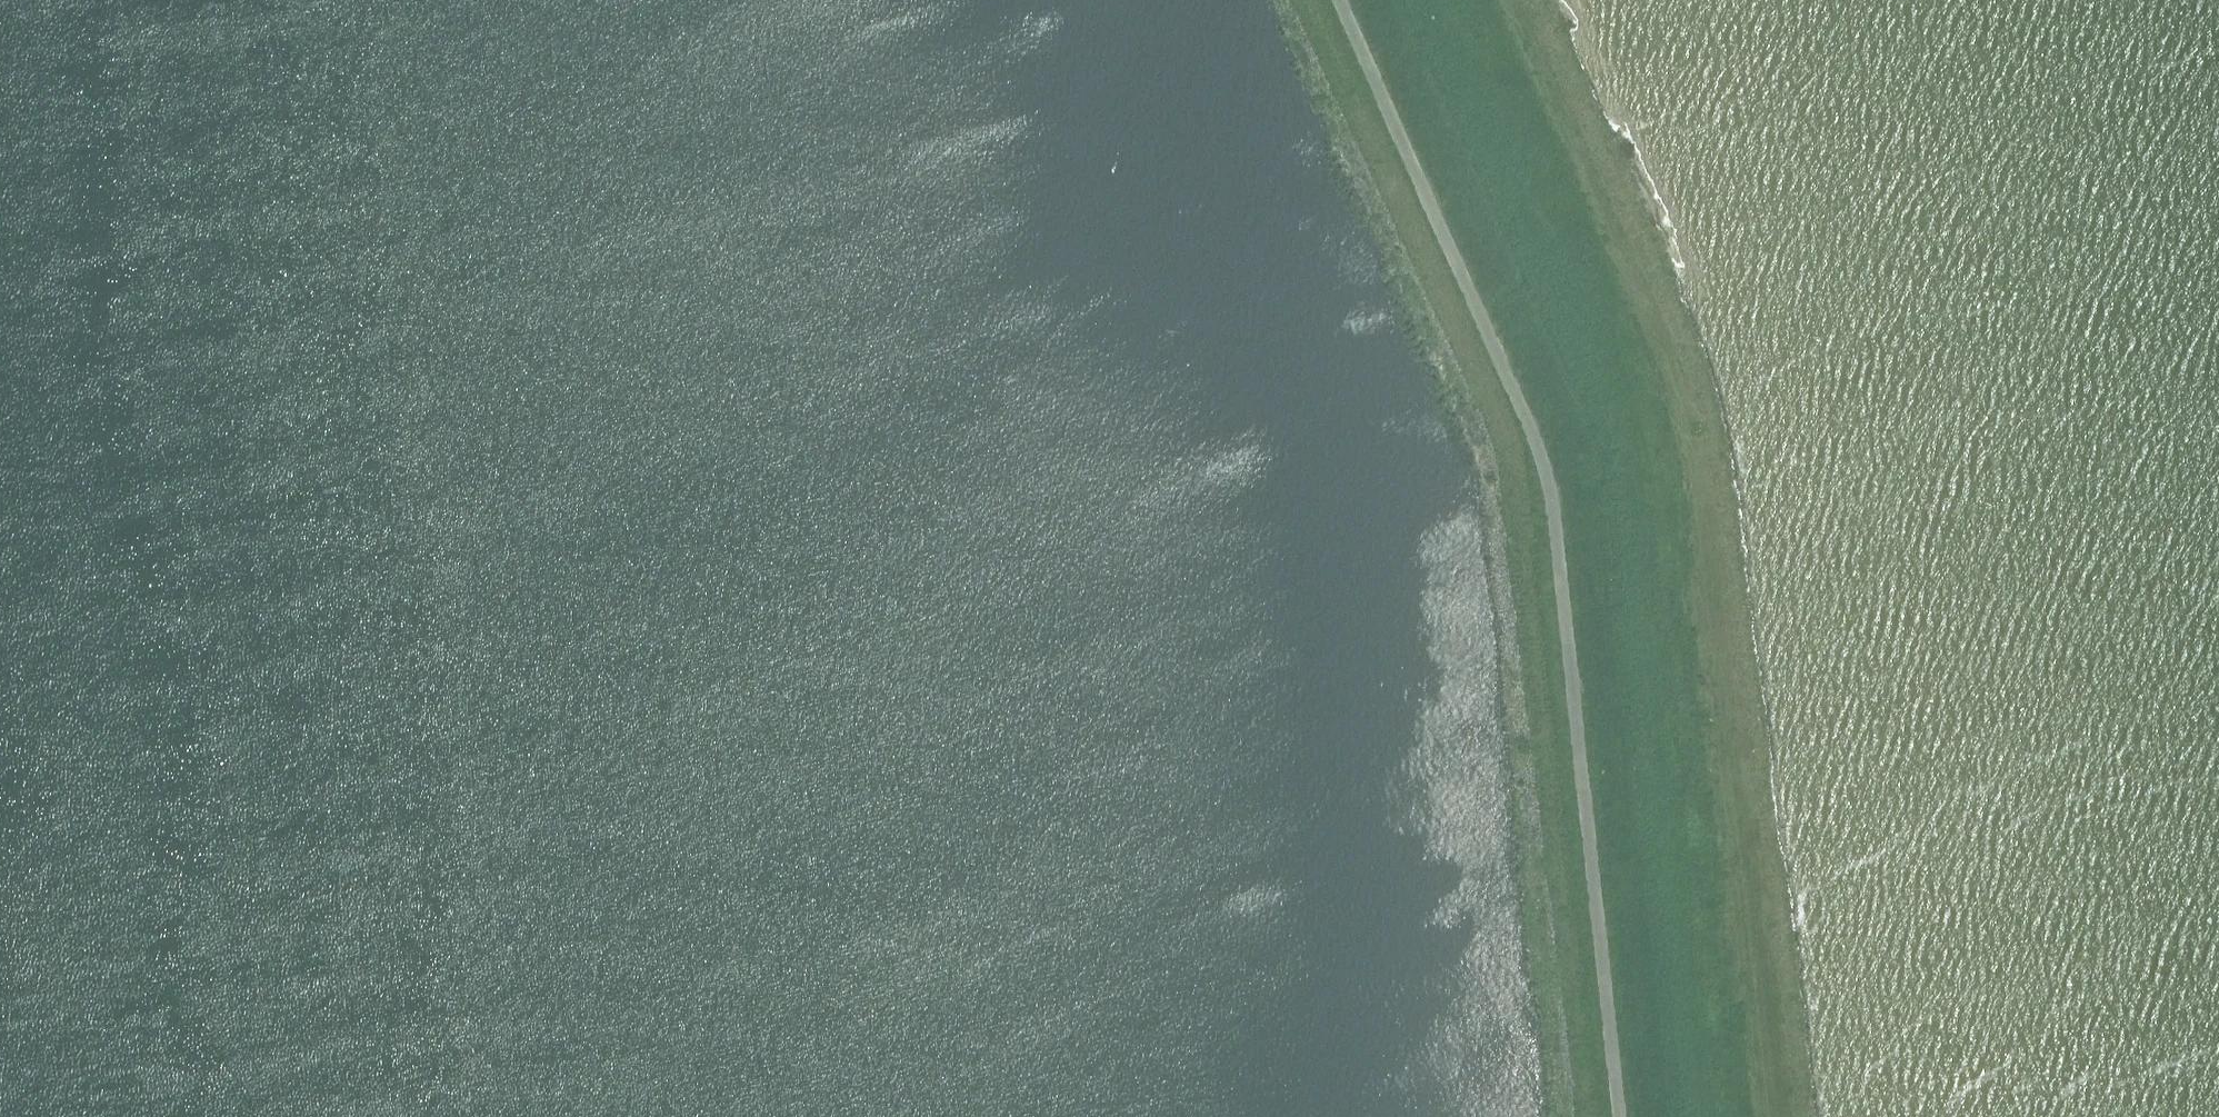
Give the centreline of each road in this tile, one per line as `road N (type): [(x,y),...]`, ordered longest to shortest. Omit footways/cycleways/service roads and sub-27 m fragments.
road 1 (unclassified): [(1627,1116),(1556,490),(1341,0)]

